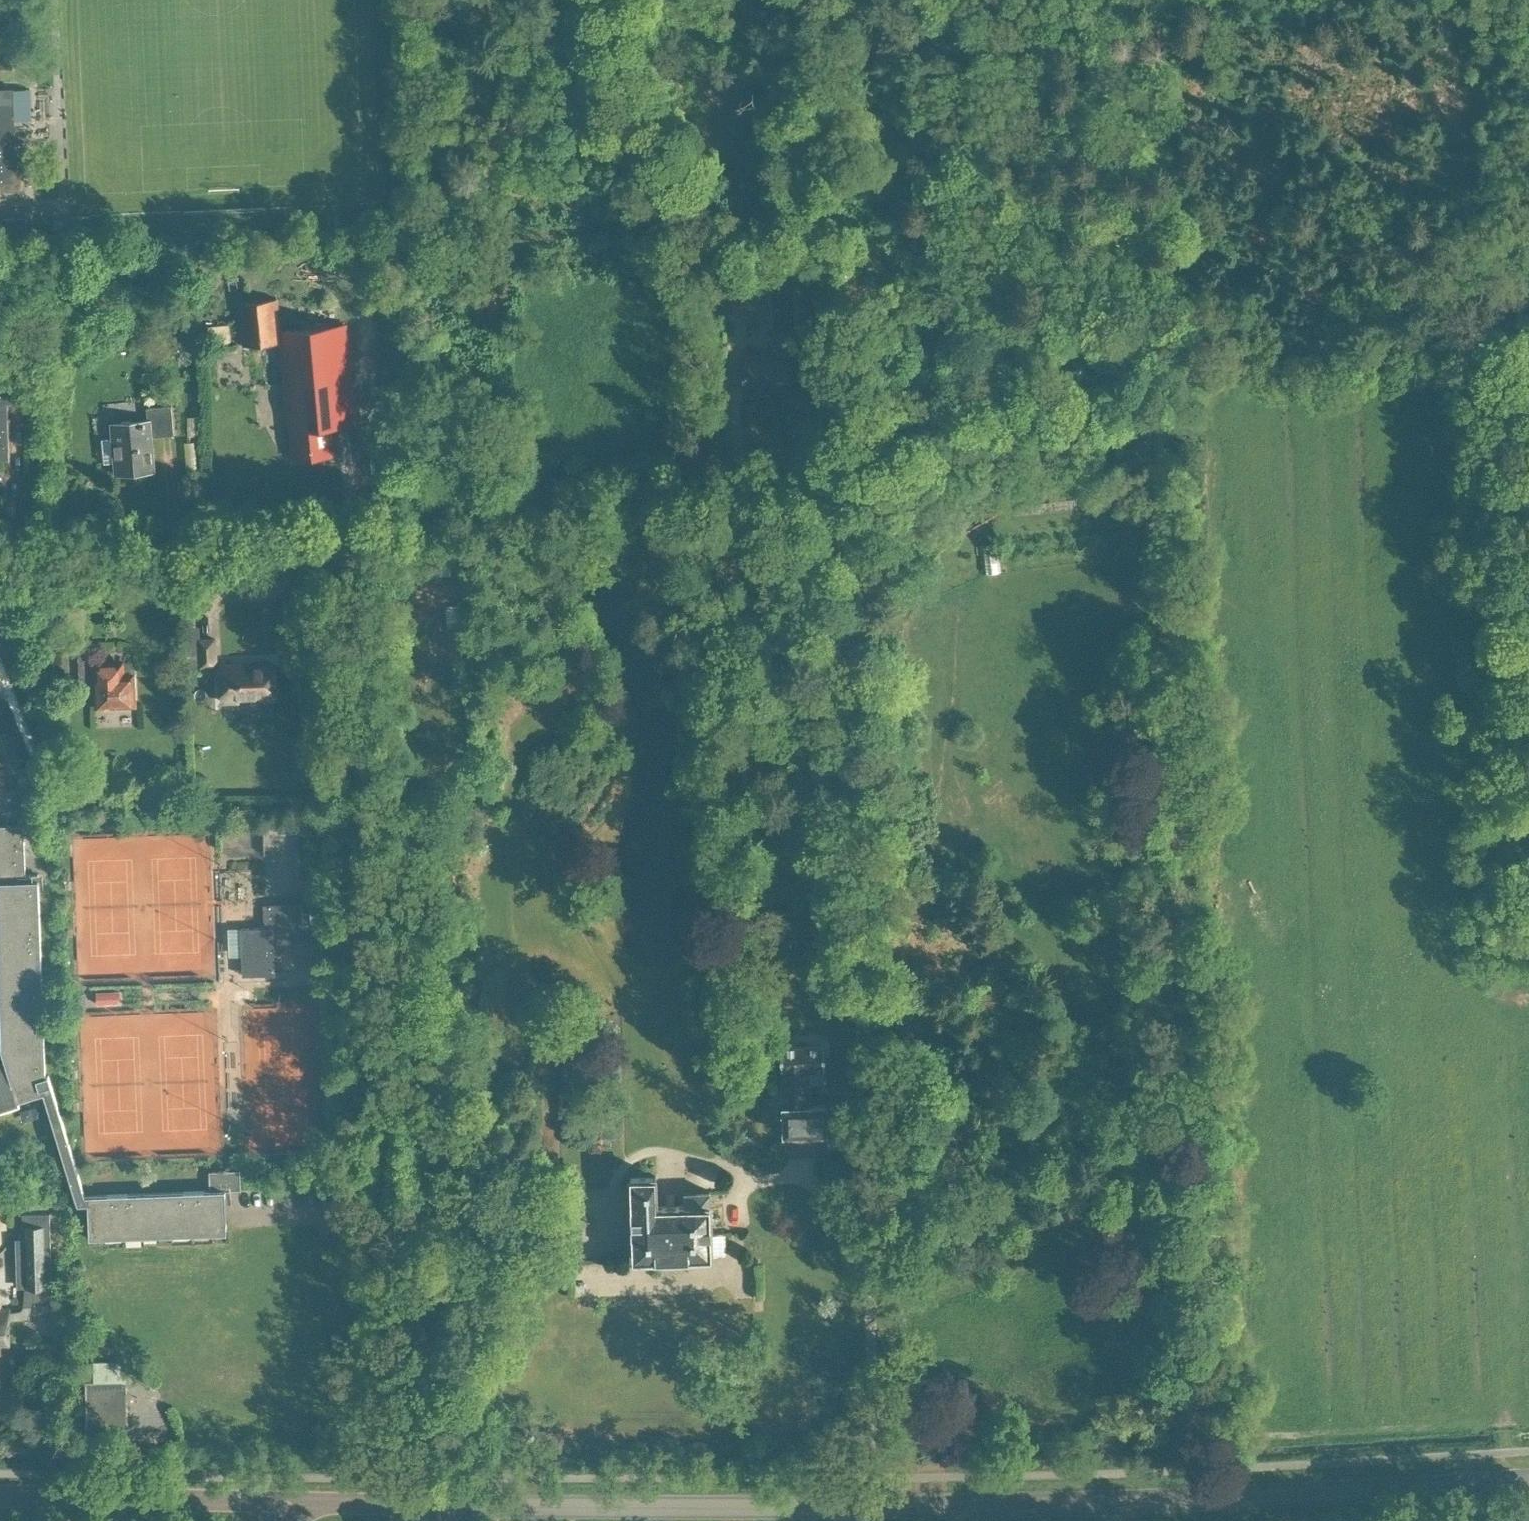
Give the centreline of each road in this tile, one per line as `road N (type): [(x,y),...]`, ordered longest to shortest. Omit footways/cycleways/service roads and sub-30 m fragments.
road 1 (secondary): [(390,1506),(923,1507),(1281,1499),(1528,1481)]
road 2 (unclassified): [(346,536),(390,1506)]
road 3 (track): [(0,568),(346,536)]
road 4 (secondary): [(287,1501),(0,1494)]

